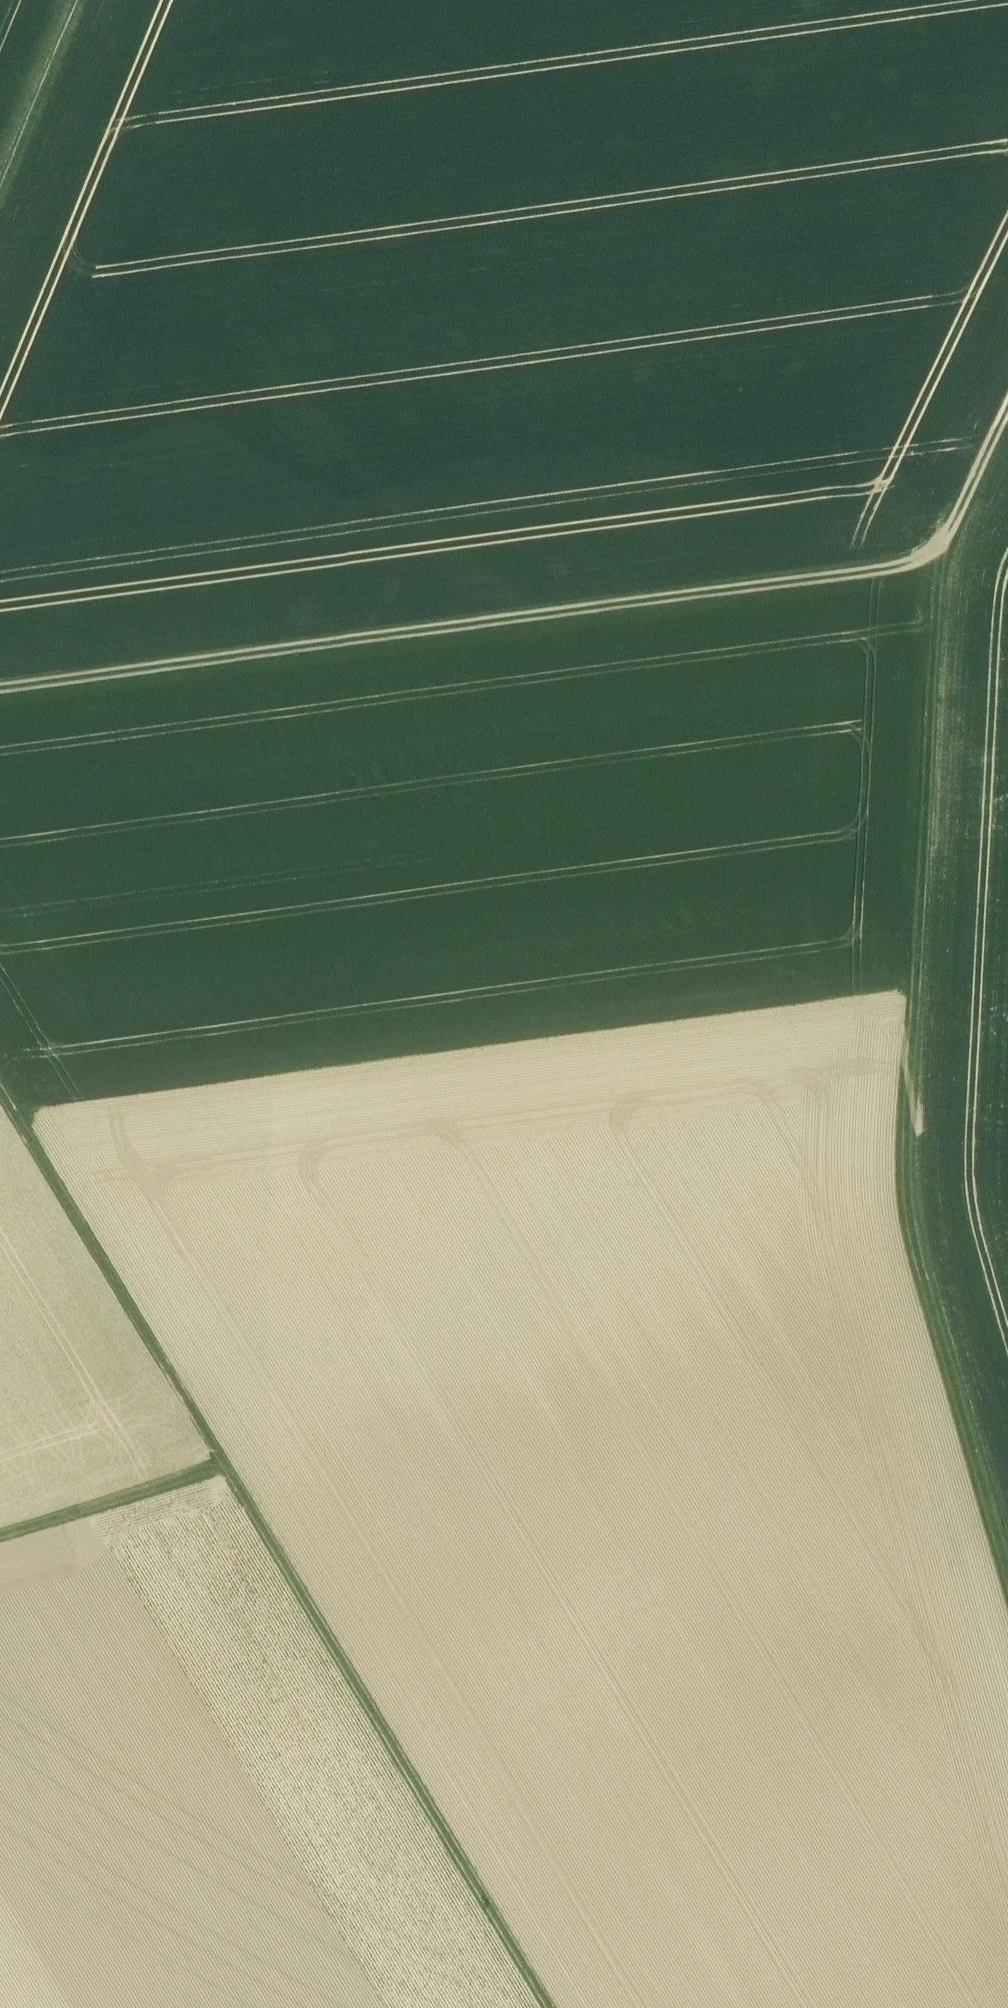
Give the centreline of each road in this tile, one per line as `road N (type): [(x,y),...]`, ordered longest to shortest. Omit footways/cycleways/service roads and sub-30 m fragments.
road 1 (track): [(1007,405),(936,563),(0,691)]
road 2 (track): [(1007,1584),(919,1273),(906,1178),(936,563)]
road 3 (track): [(0,1538),(220,1465),(0,1099)]
road 4 (track): [(220,1465),(545,2007)]
road 5 (track): [(79,0),(0,191)]

